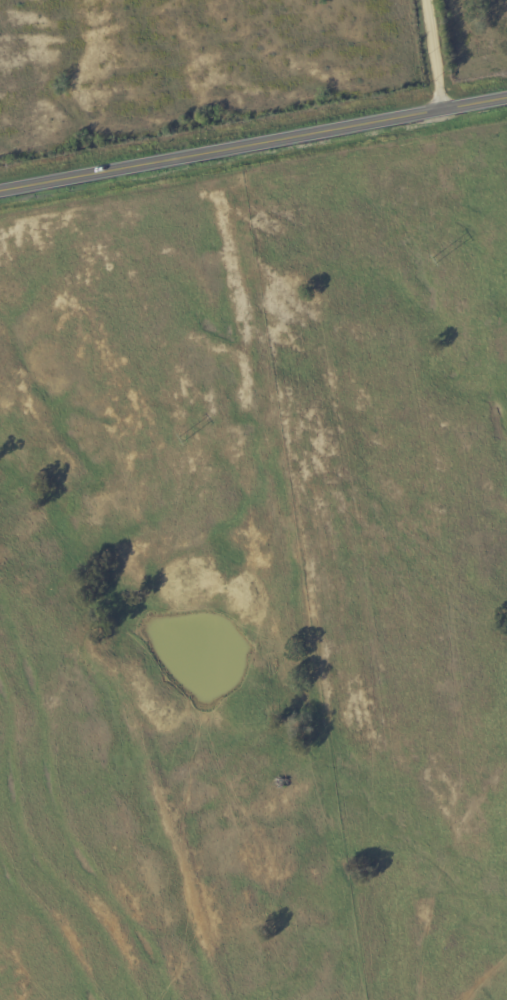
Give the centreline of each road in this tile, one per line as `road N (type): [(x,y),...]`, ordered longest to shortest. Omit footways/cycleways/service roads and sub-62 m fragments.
road 1 (tertiary): [(0,192),(506,99)]

